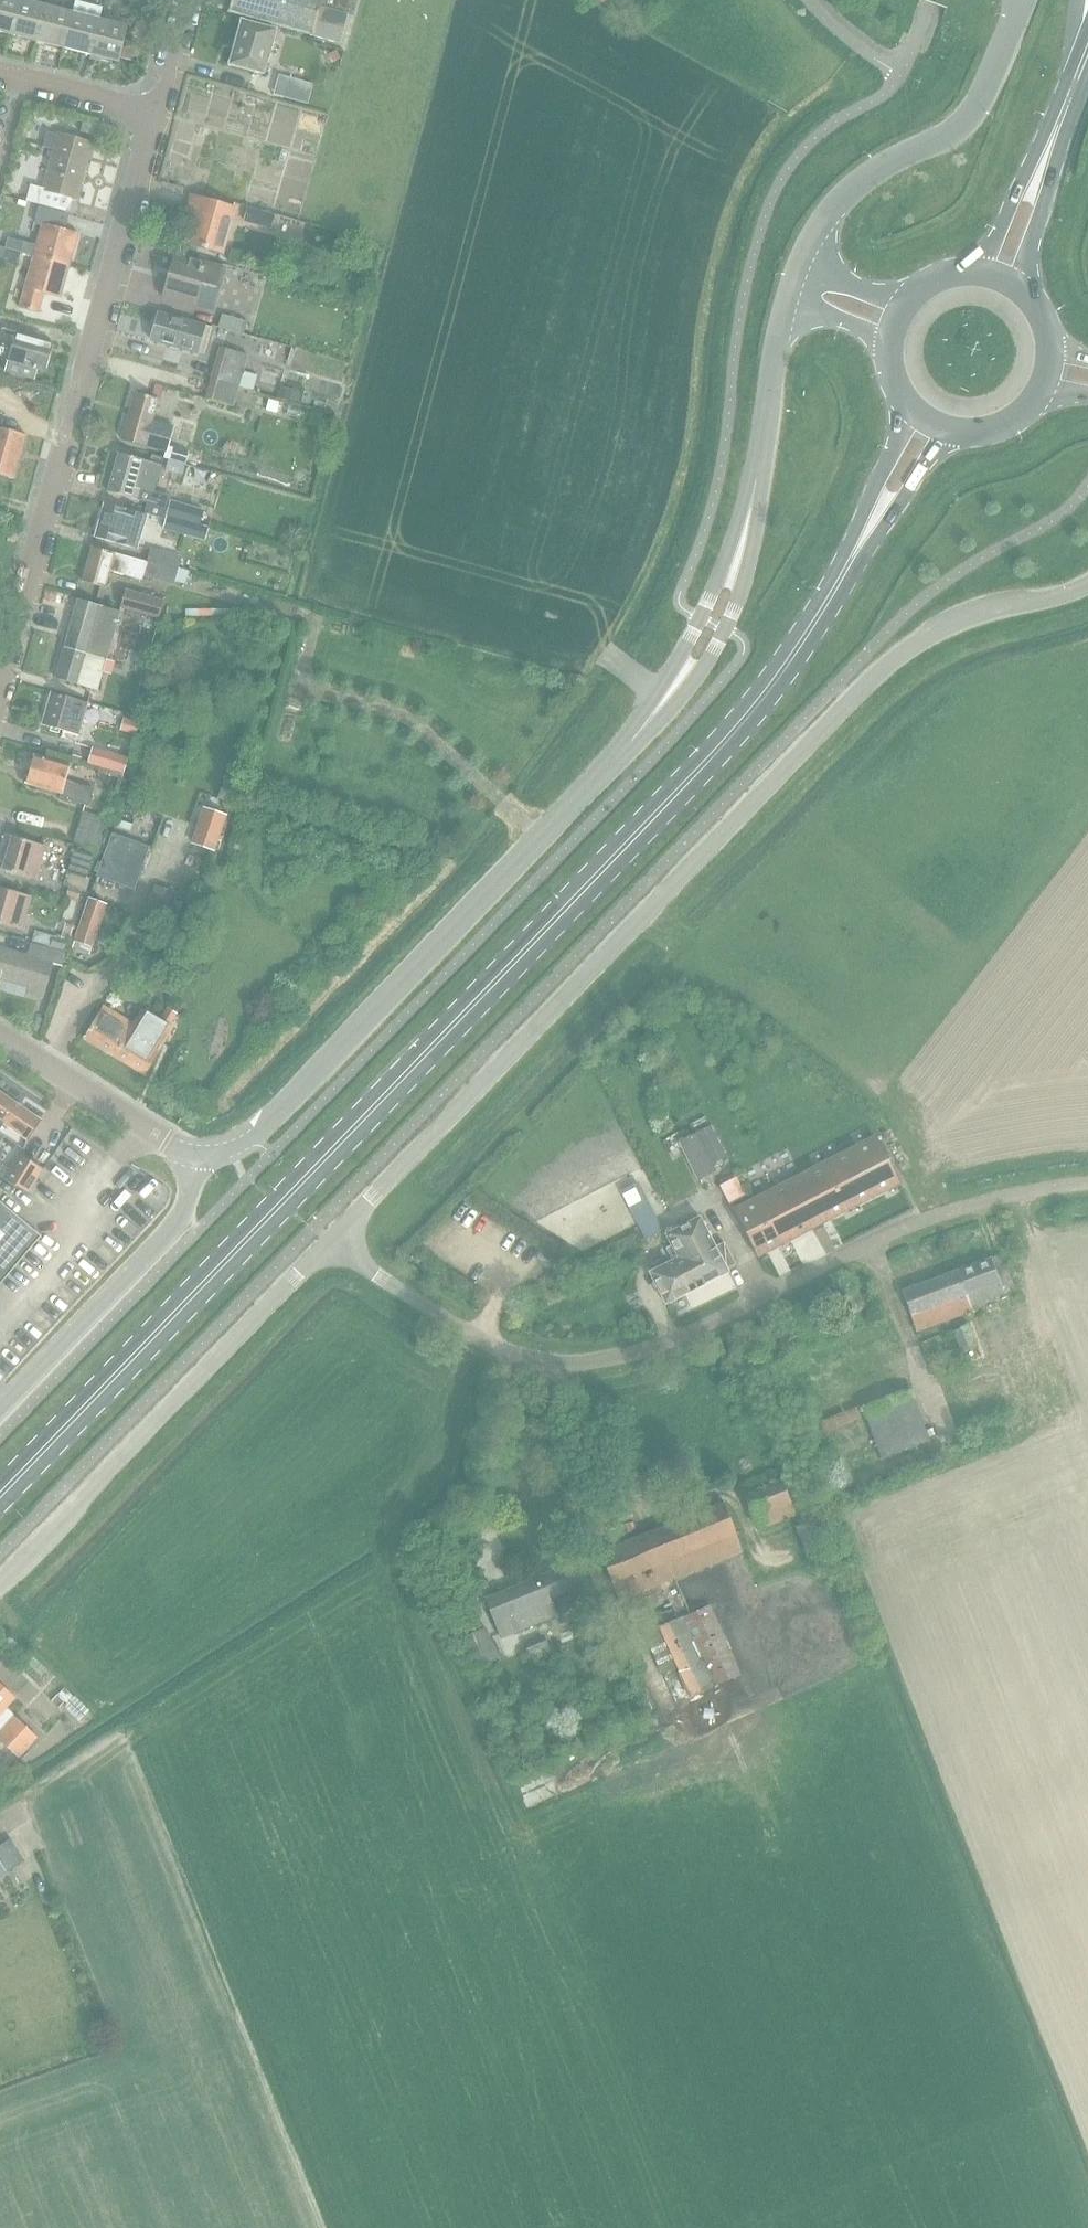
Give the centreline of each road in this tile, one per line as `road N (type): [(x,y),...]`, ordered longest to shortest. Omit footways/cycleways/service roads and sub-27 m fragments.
road 1 (primary): [(791,658),(670,799),(0,1491)]
road 2 (unclassified): [(331,1242),(877,673),(949,621),(1087,583)]
road 3 (unclassified): [(331,1242),(453,1323),(520,1353),(578,1360),(646,1349),(938,1212),(1087,1182)]
road 4 (residential): [(0,685),(162,114)]
road 5 (unclassified): [(610,766),(253,1140),(194,1156)]
road 6 (unclassified): [(0,1582),(331,1242)]
road 7 (tertiary): [(789,281),(805,244),(850,188),(975,106),(1022,0)]
road 8 (unclassified): [(610,766),(692,684),(726,630),(754,539),(761,446)]
road 9 (unclassified): [(761,446),(700,618),(610,766)]
road 10 (unclassified): [(194,1156),(177,1223),(0,1407)]
road 11 (primary): [(909,409),(791,658)]
road 12 (primary): [(791,658),(946,432)]
road 13 (residential): [(194,1156),(0,1034)]
road 14 (primary): [(1021,284),(1071,91)]
road 15 (primary): [(1071,91),(982,267)]
road 16 (unclassified): [(789,281),(761,446)]
road 17 (unclassified): [(162,114),(0,73)]

